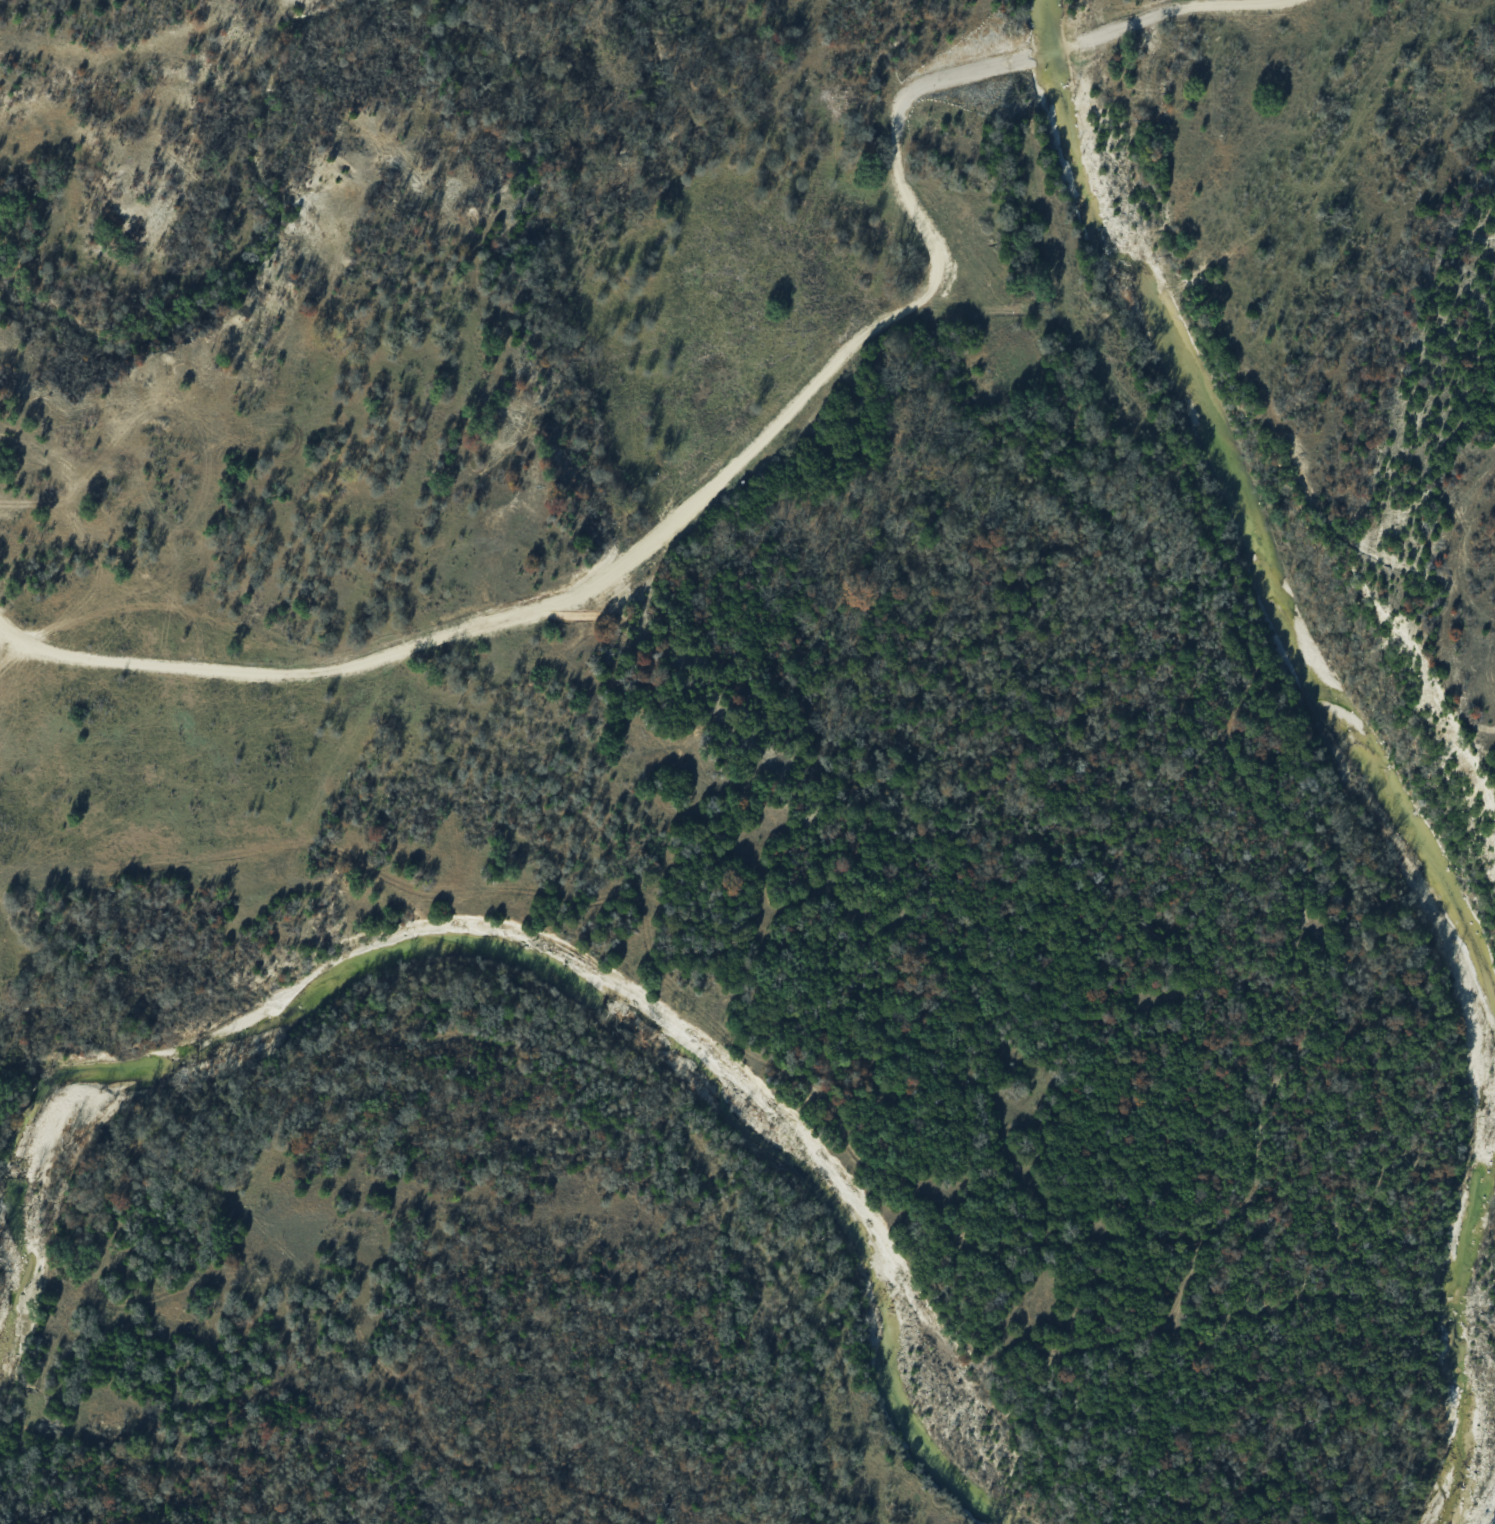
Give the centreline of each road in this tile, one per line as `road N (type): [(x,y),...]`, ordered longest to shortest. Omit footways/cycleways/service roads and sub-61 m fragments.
road 1 (track): [(858,325),(921,291),(935,268),(938,250),(890,166),(893,111),(904,83),(1200,0)]

